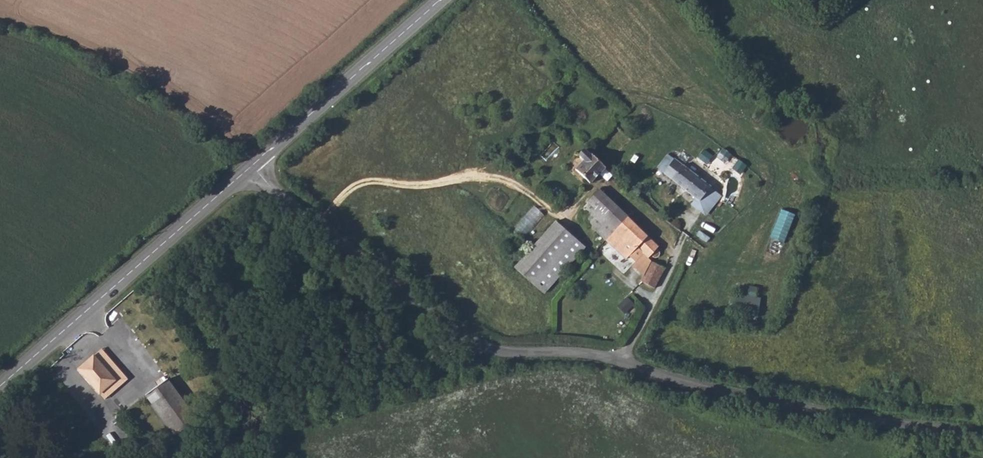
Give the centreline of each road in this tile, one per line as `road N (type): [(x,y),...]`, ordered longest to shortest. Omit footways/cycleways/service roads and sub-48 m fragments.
road 1 (tertiary): [(982,433),(839,413),(620,361),(497,353),(362,258),(252,166)]
road 2 (tertiary): [(252,166),(0,387)]
road 3 (track): [(497,353),(432,384),(283,417),(190,457)]
road 4 (tertiary): [(441,0),(252,166)]
road 5 (track): [(620,361),(653,316),(682,239)]

